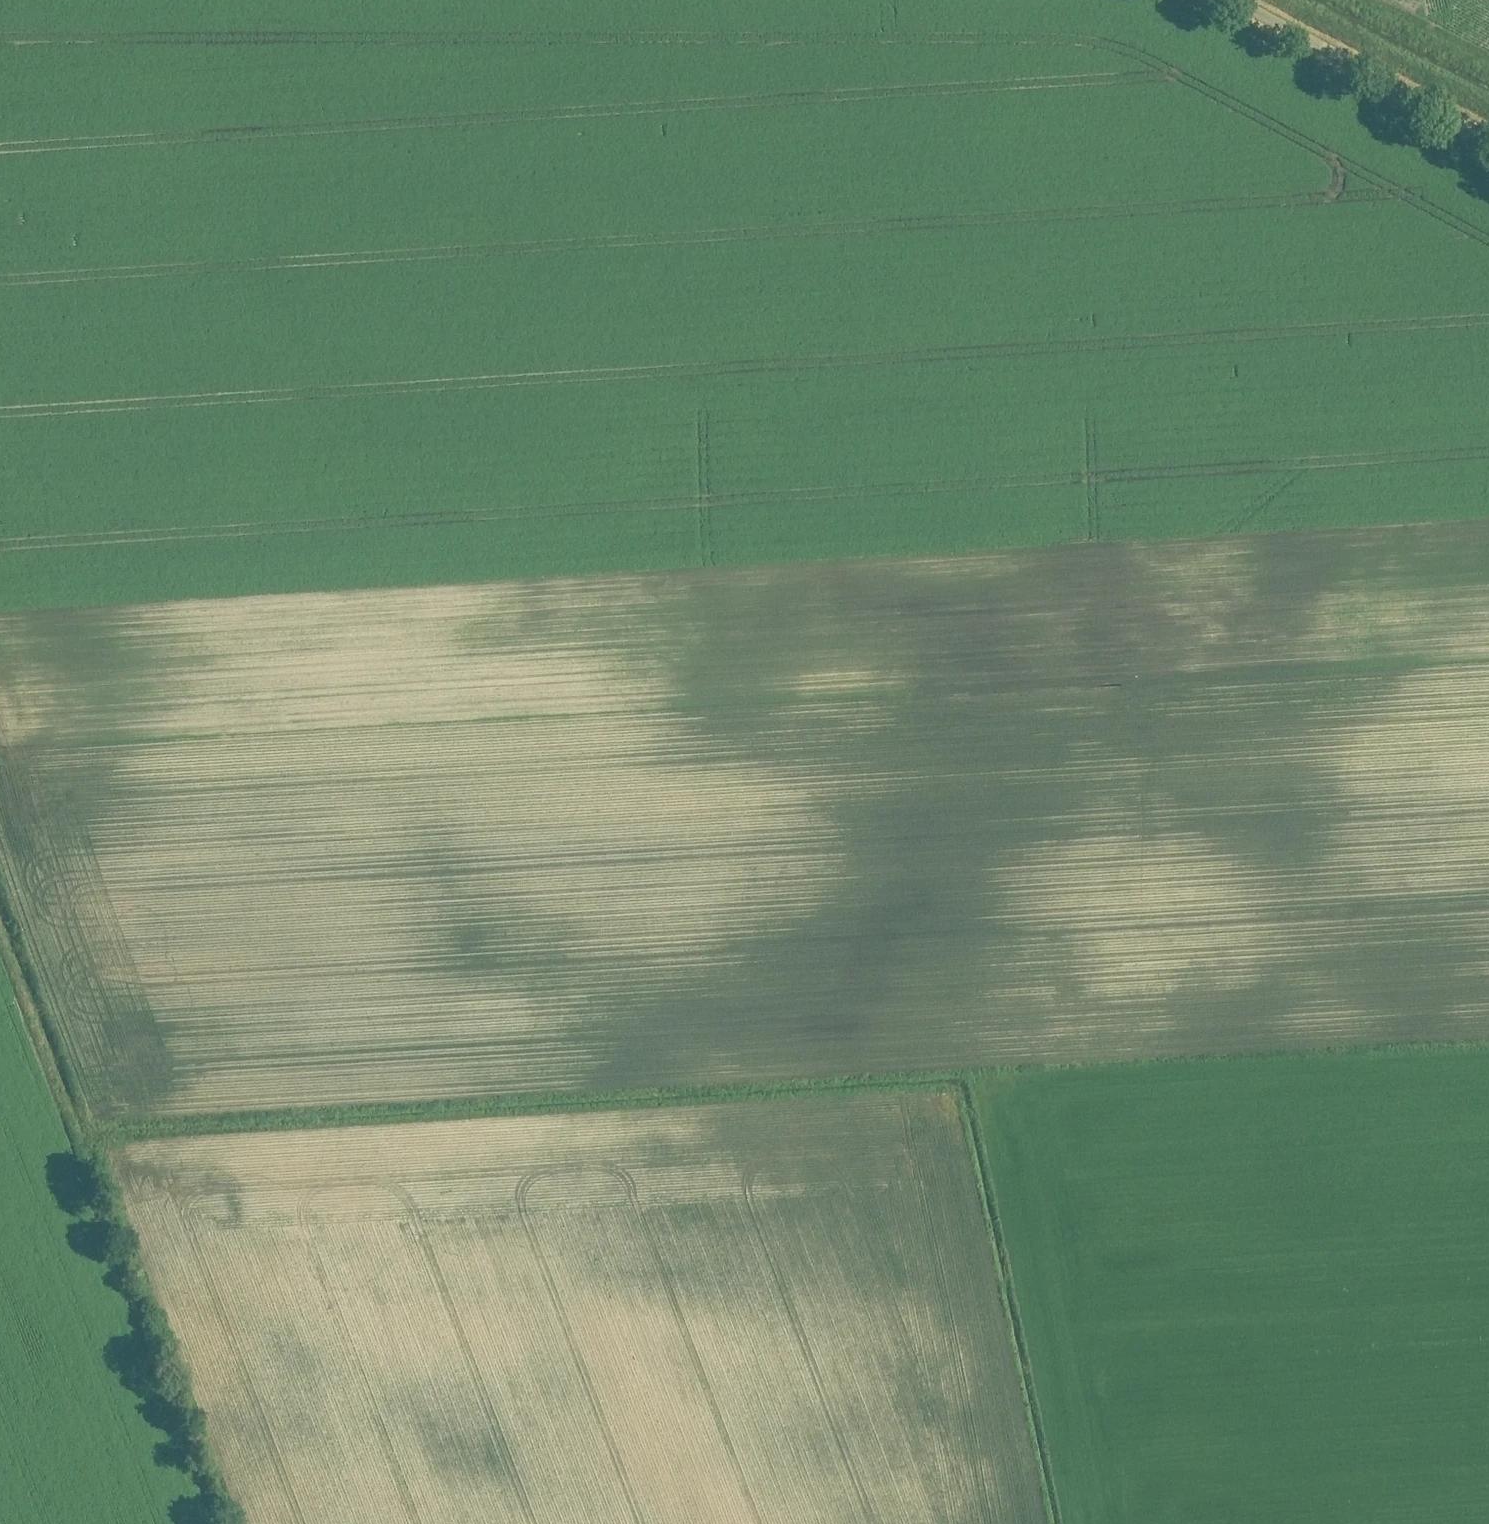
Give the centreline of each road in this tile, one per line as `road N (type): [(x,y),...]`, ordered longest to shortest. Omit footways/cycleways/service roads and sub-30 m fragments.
road 1 (residential): [(1488,131),(1244,0)]

